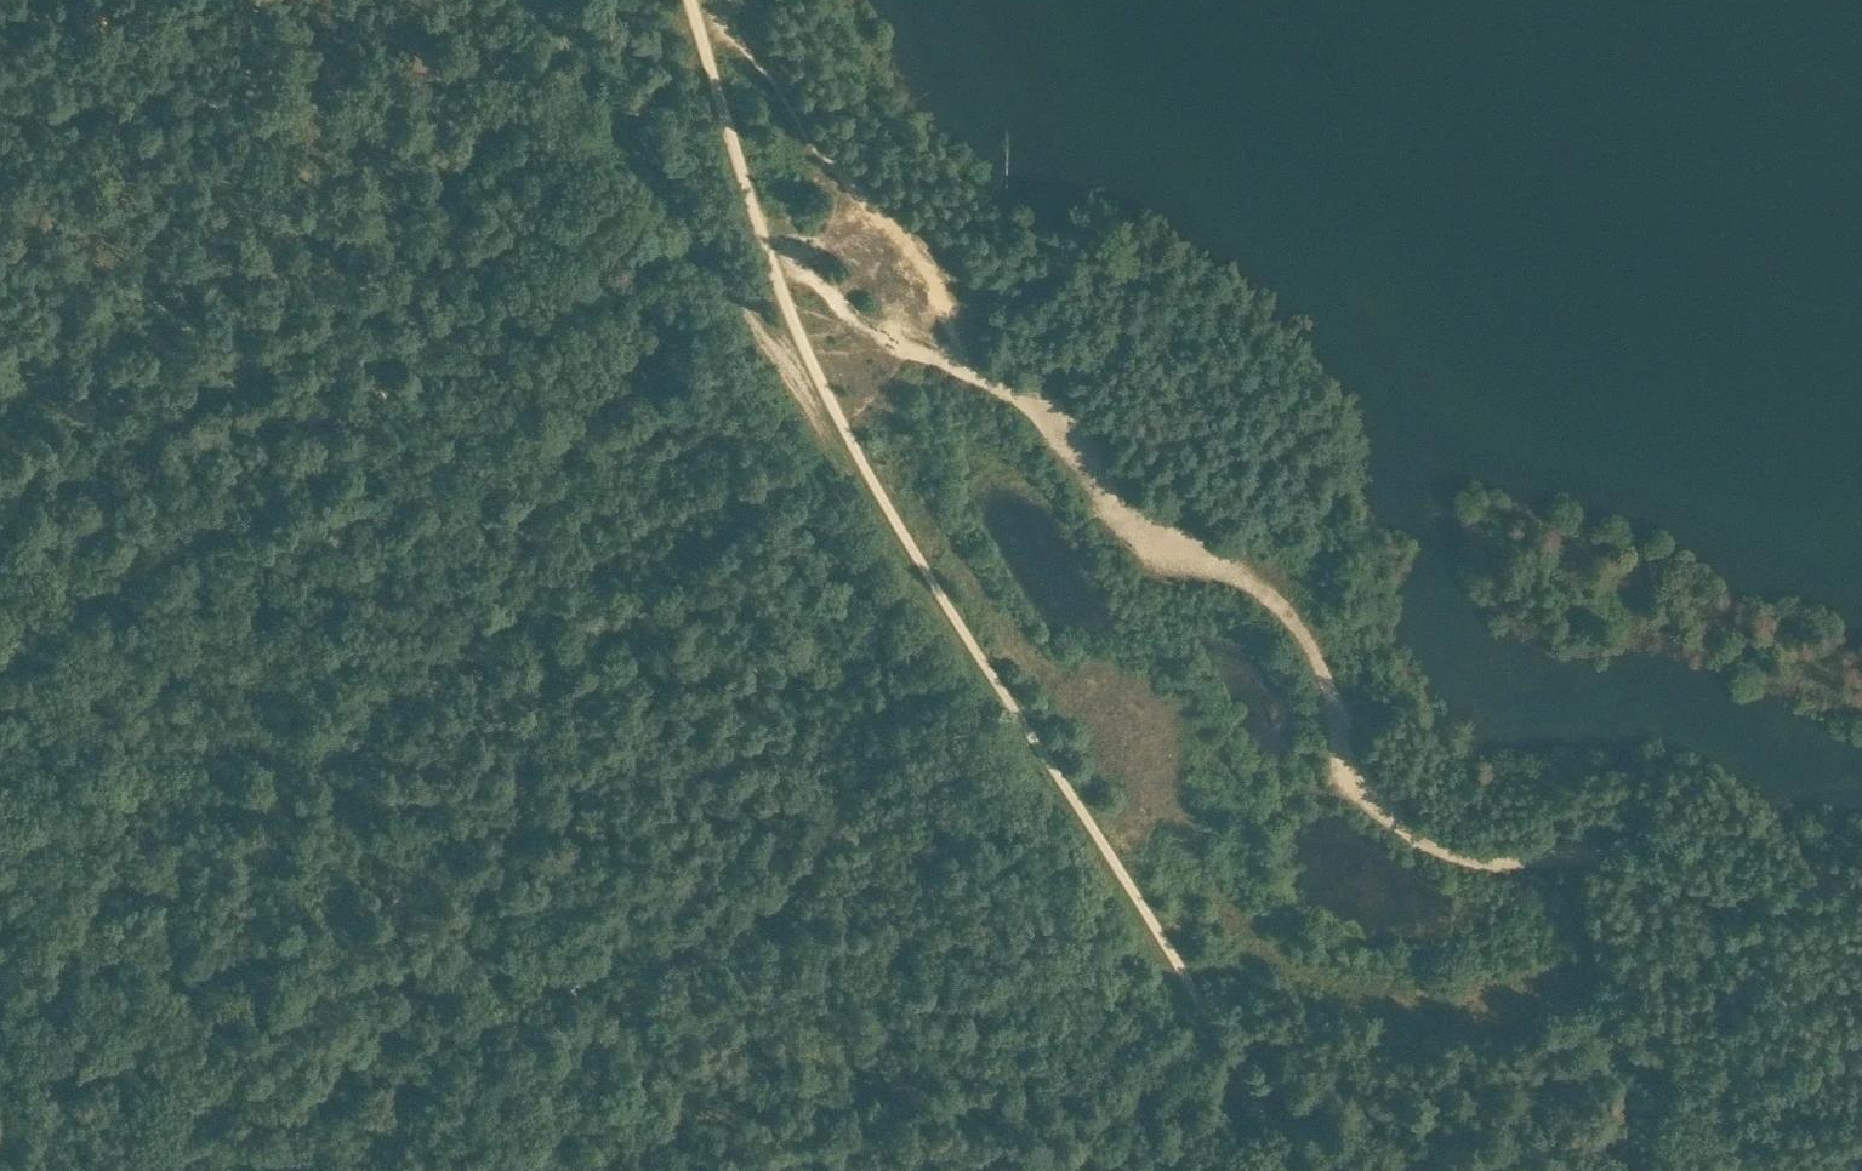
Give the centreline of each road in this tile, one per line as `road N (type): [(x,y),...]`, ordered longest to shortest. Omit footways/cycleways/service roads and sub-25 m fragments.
road 1 (track): [(778,357),(536,0)]
road 2 (track): [(1597,1170),(1685,1097),(1787,1170)]

